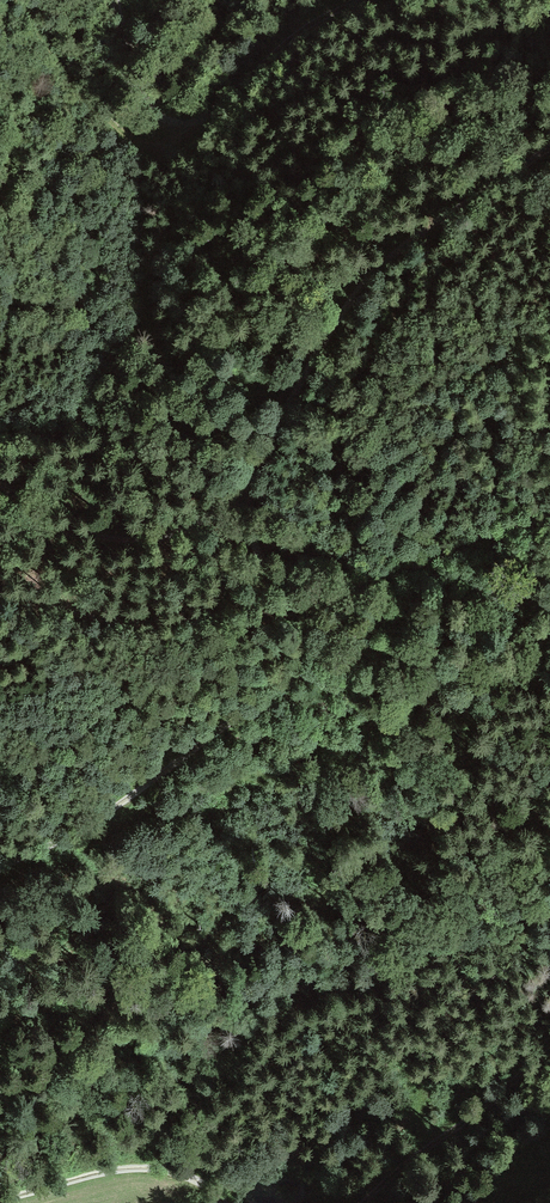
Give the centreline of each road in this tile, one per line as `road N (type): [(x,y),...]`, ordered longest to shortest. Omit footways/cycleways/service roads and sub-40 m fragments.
road 1 (track): [(239,506),(276,413),(343,306),(418,228),(549,138)]
road 2 (track): [(308,602),(300,658),(268,691),(97,819),(0,866)]
road 3 (track): [(368,0),(303,25),(199,126),(180,130),(156,120),(136,86),(118,0)]
road 4 (track): [(239,506),(164,537),(118,542),(46,519),(0,480)]
road 5 (track): [(549,520),(308,602)]
road 6 (track): [(549,1049),(362,1202)]
road 7 (track): [(0,1200),(116,1170),(162,1167),(187,1173),(226,1202)]
road 8 (track): [(20,0),(54,67),(126,137),(158,147),(180,130)]
road 9 (track): [(308,602),(264,568),(239,506)]

